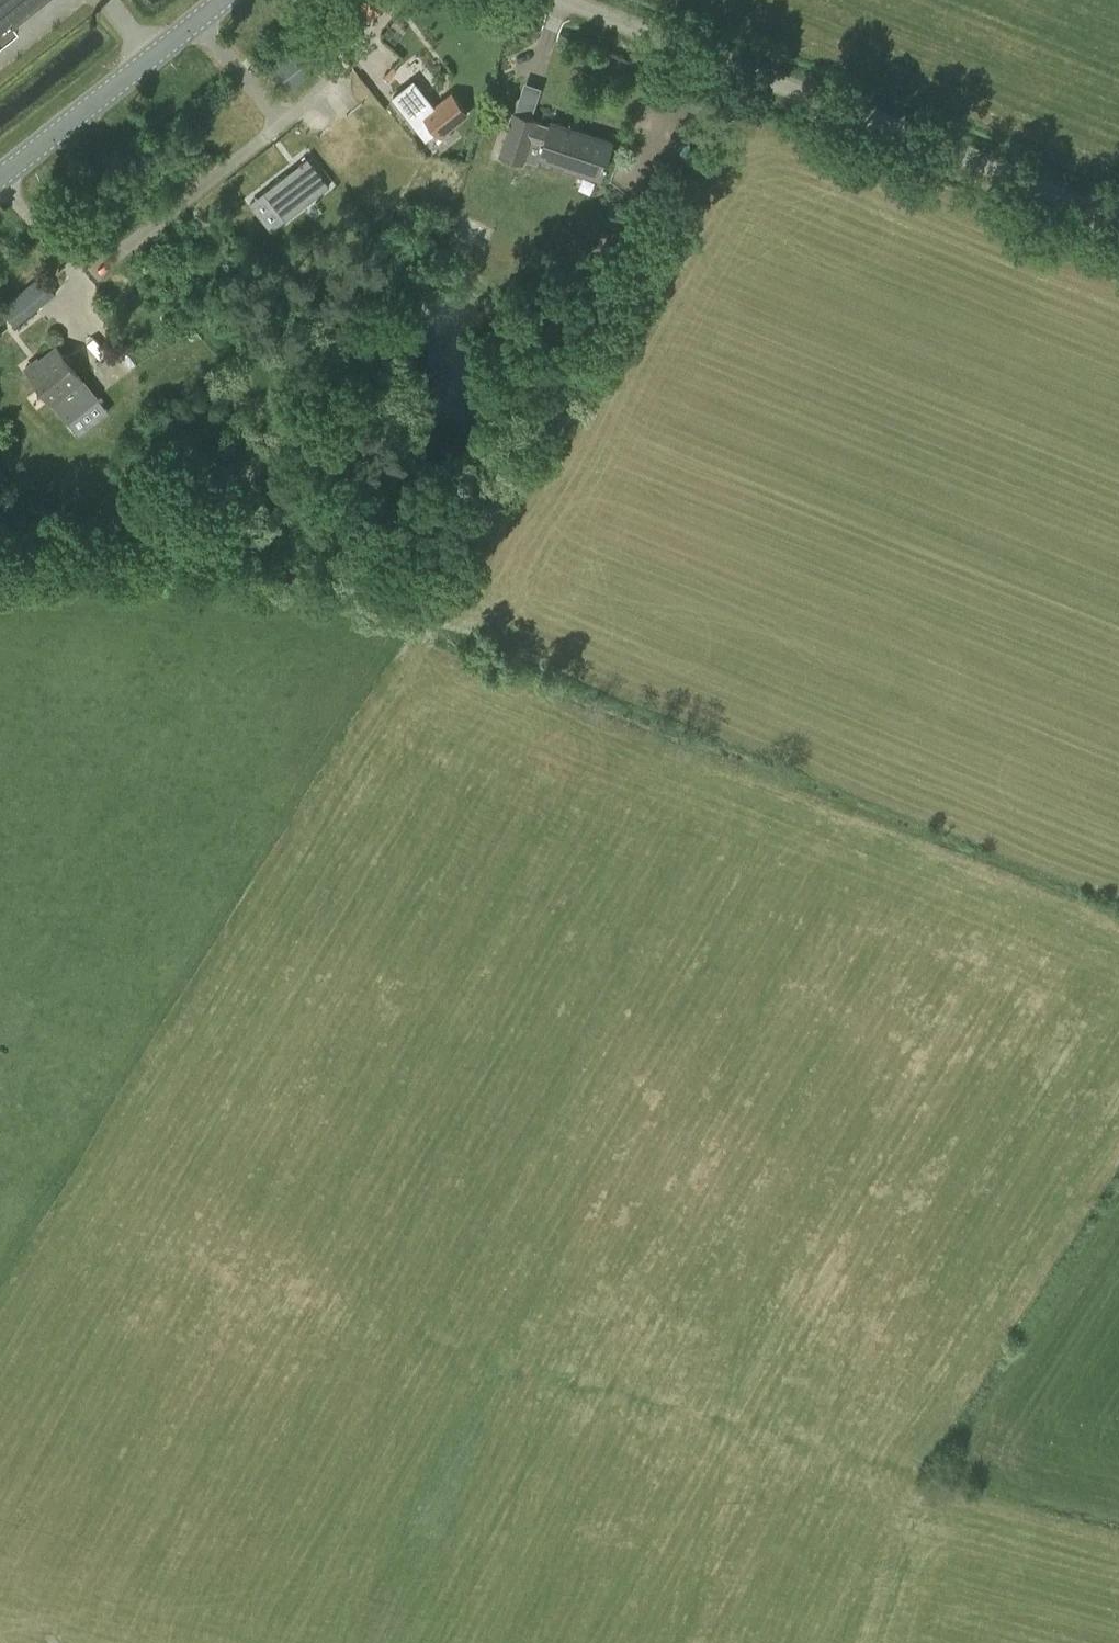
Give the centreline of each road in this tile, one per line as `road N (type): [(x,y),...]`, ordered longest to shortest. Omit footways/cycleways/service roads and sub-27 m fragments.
road 1 (unclassified): [(1118,218),(571,0)]
road 2 (secondary): [(0,177),(220,0)]

